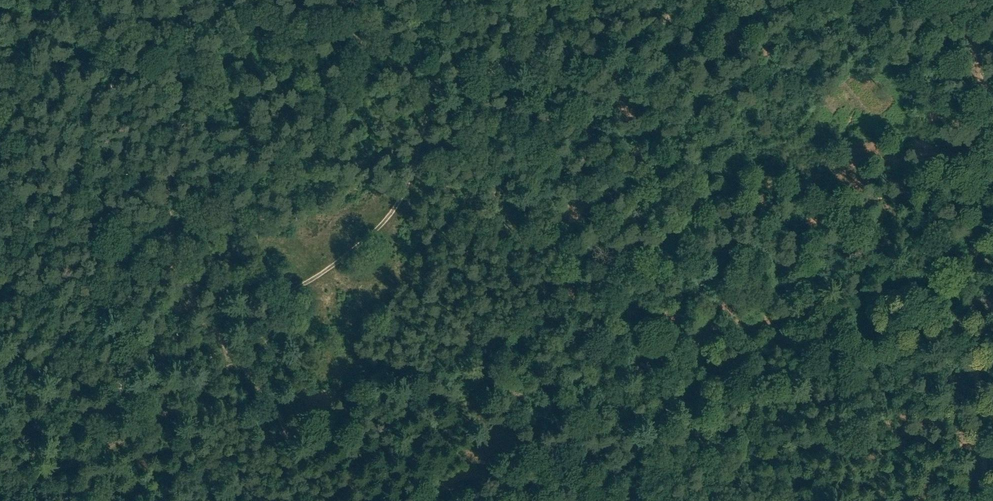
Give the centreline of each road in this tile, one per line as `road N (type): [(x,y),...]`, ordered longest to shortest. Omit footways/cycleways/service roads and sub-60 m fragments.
road 1 (track): [(985,500),(973,294),(982,67),(956,0)]
road 2 (track): [(457,81),(431,104),(391,214),(228,344)]
road 3 (track): [(237,354),(147,429),(0,495)]
road 4 (track): [(700,0),(598,48),(457,81)]
road 5 (track): [(228,344),(175,262),(168,177)]
road 6 (track): [(317,500),(300,455),(237,354)]
road 7 (track): [(173,127),(184,0)]

